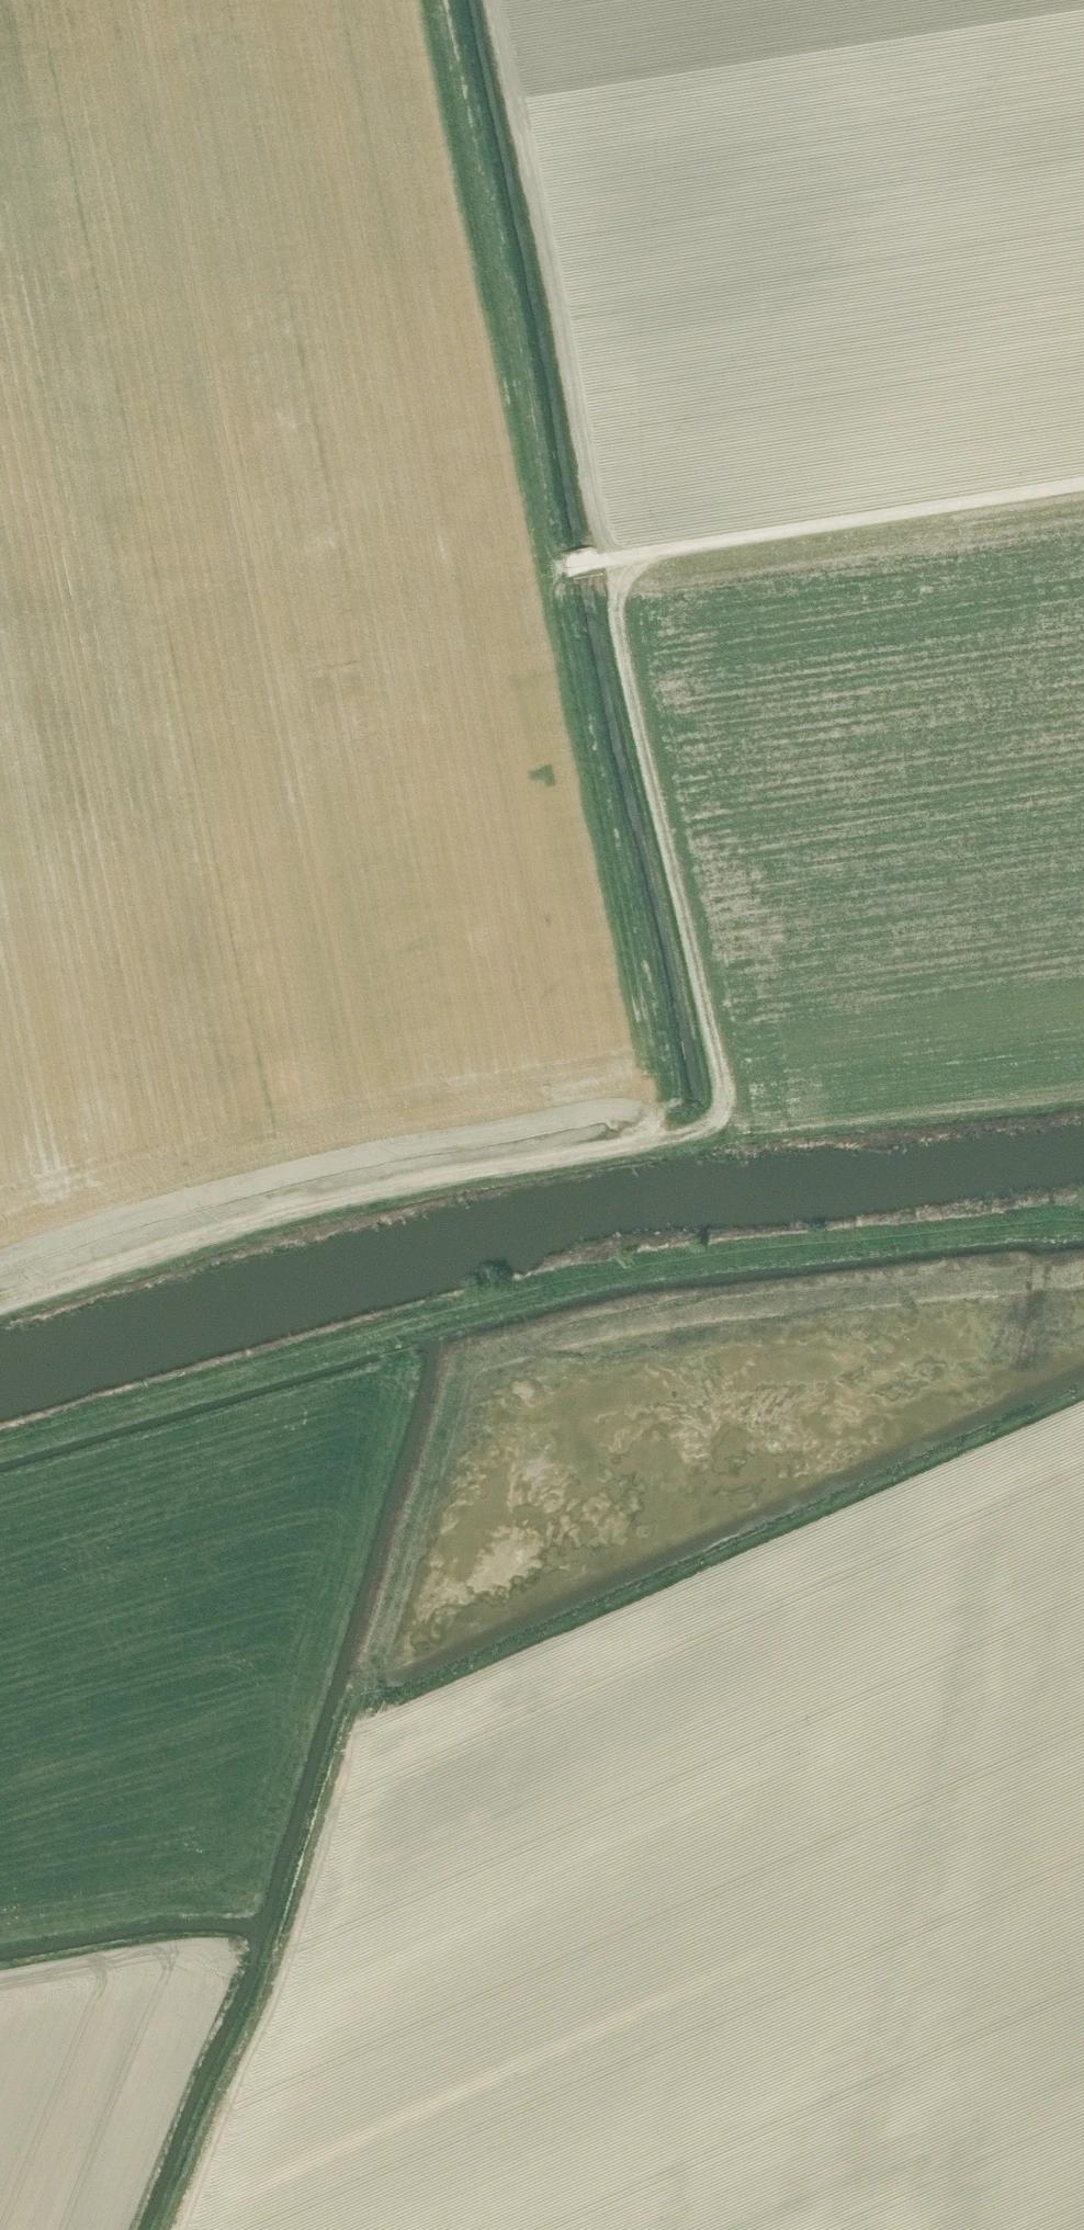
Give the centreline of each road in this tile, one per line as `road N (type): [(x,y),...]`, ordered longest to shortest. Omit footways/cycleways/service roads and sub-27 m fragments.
road 1 (track): [(568,567),(1083,485)]

